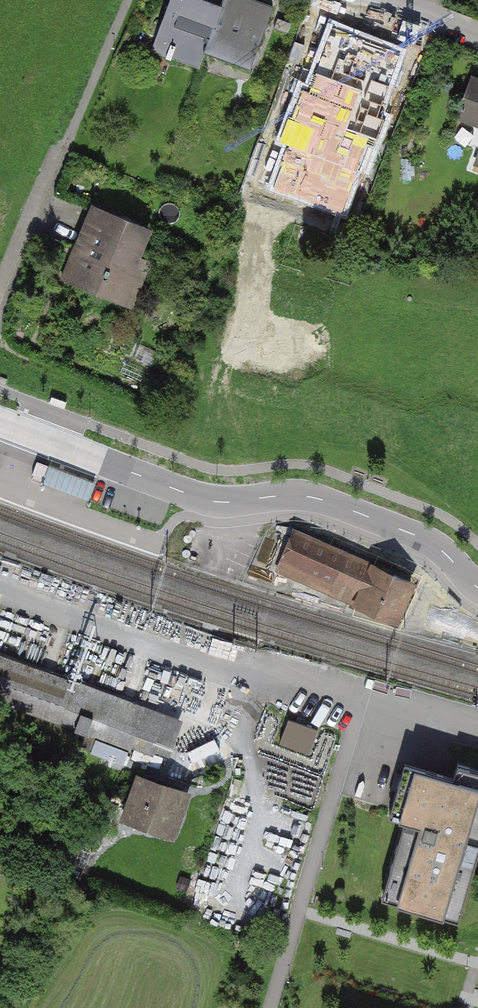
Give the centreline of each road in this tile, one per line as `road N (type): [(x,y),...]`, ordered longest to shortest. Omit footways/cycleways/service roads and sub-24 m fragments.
road 1 (residential): [(477,585),(432,543),(318,498),(199,498),(0,422)]
road 2 (residential): [(477,726),(278,662),(231,674),(0,590)]

